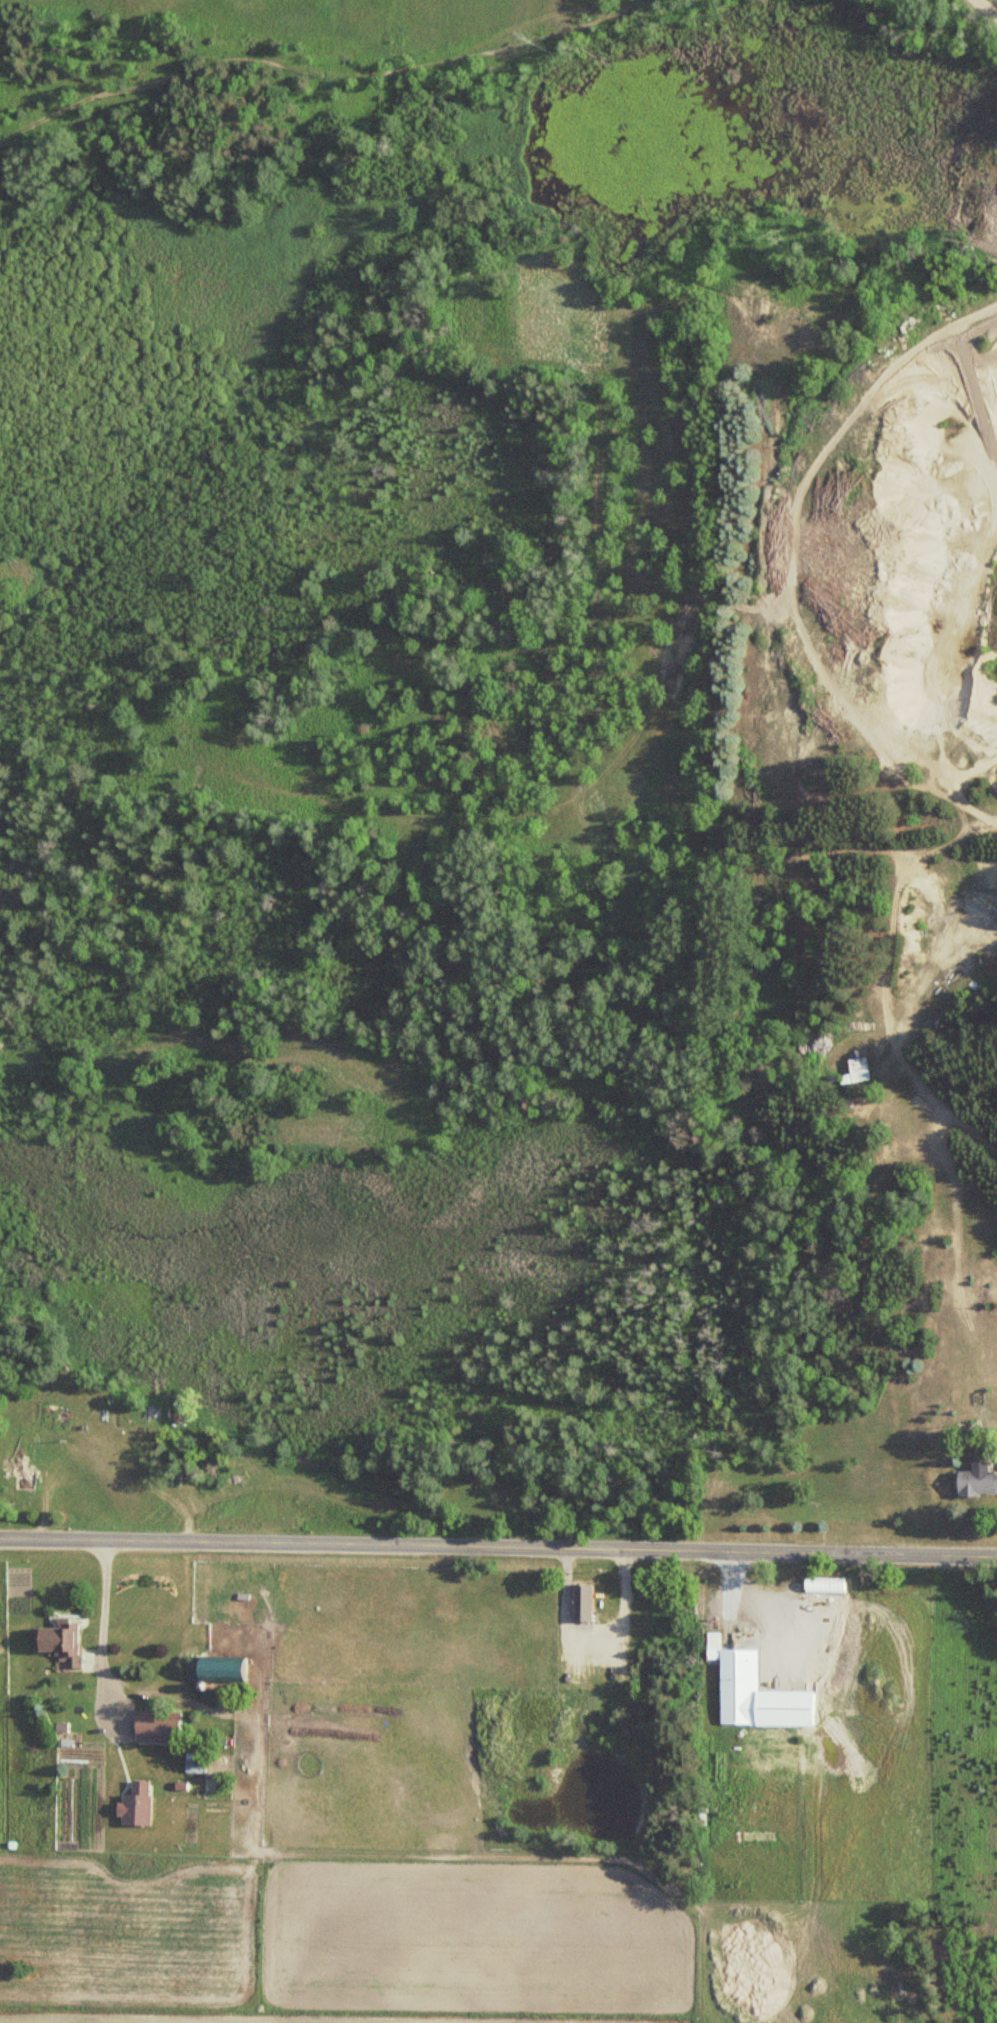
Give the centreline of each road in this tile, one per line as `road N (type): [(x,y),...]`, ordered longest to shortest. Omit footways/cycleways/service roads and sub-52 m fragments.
road 1 (tertiary): [(996,1556),(0,1539)]

